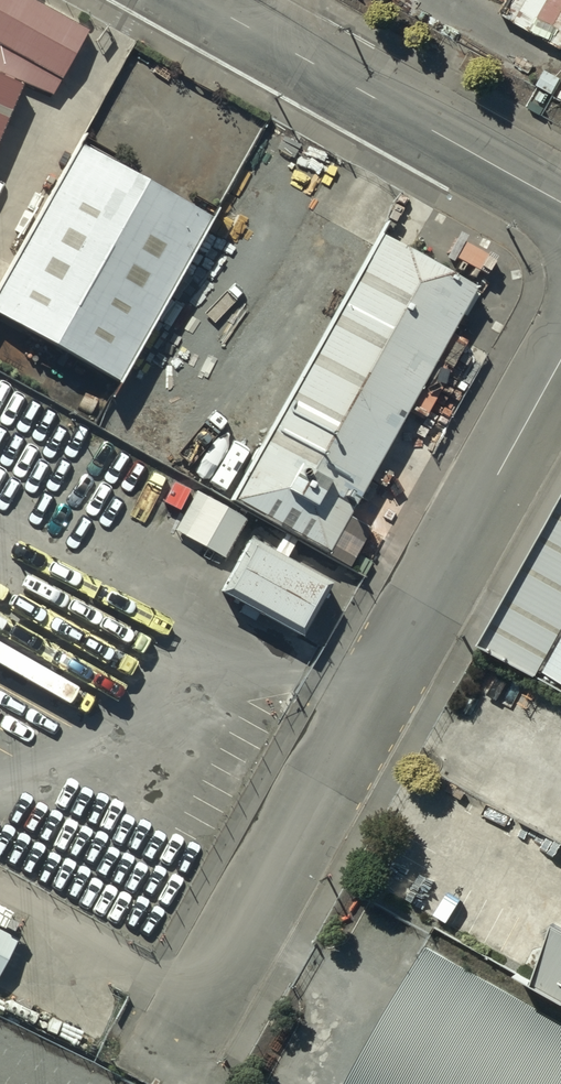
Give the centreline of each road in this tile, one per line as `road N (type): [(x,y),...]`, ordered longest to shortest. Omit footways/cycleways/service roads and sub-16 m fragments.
road 1 (residential): [(560,360),(177,1052)]
road 2 (tertiary): [(560,202),(200,0)]

